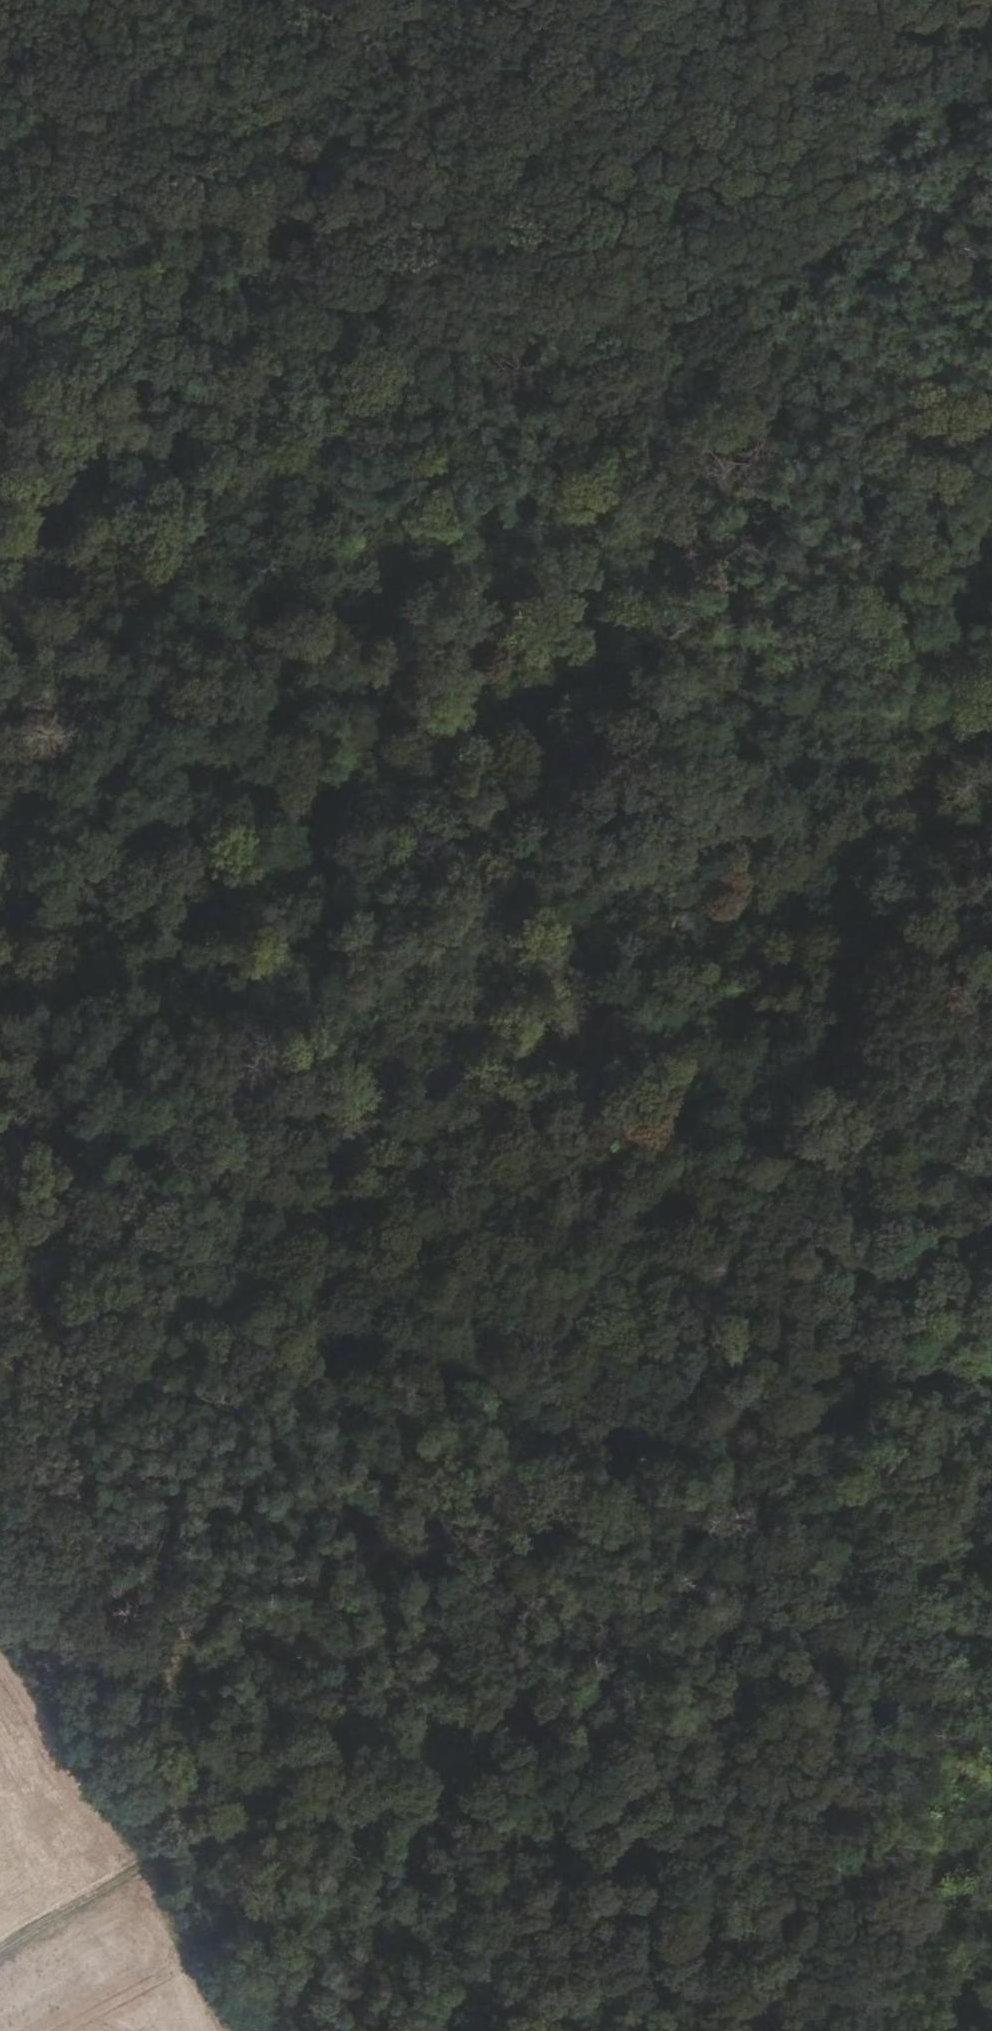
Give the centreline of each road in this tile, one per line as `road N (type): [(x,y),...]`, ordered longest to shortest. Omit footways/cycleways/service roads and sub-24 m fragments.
road 1 (track): [(0,325),(76,415),(314,543),(698,694),(991,732)]
road 2 (track): [(0,415),(58,395),(211,406),(428,446),(708,464),(991,414)]
road 3 (track): [(0,1969),(207,1850)]

